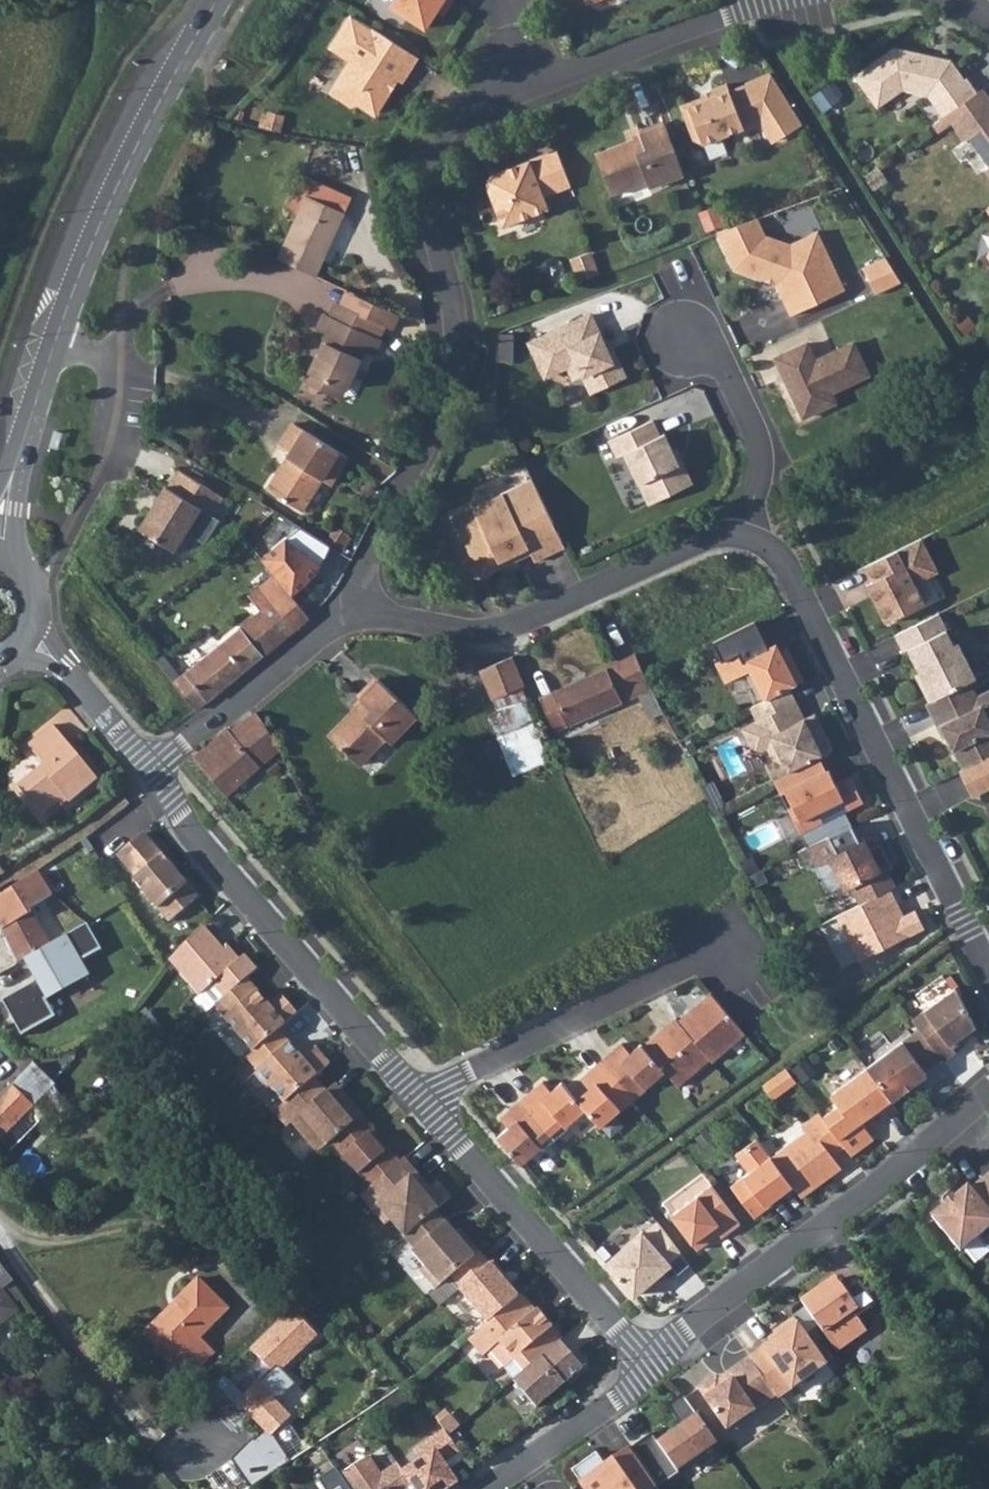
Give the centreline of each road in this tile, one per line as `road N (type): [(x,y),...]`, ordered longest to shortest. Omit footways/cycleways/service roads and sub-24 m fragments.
road 1 (residential): [(350,605),(470,388),(426,161),(451,114),(585,81),(793,0)]
road 2 (residential): [(0,523),(80,273),(130,159),(217,0)]
road 3 (residential): [(750,525),(781,551),(988,962)]
road 4 (residential): [(148,768),(194,841),(426,1108)]
road 5 (residential): [(988,1095),(908,1170),(648,1362)]
road 6 (residential): [(350,605),(462,639),(534,623),(750,525)]
road 7 (residential): [(426,1108),(482,1059),(688,960),(745,956)]
road 8 (residential): [(426,1108),(648,1362)]
road 9 (residential): [(148,768),(350,605)]
road 10 (residential): [(682,338),(728,373),(774,464),(750,525)]
road 11 (residential): [(648,1362),(616,1393),(476,1488)]
road 12 (residential): [(34,645),(148,768)]
road 13 (track): [(882,1488),(988,1418)]

